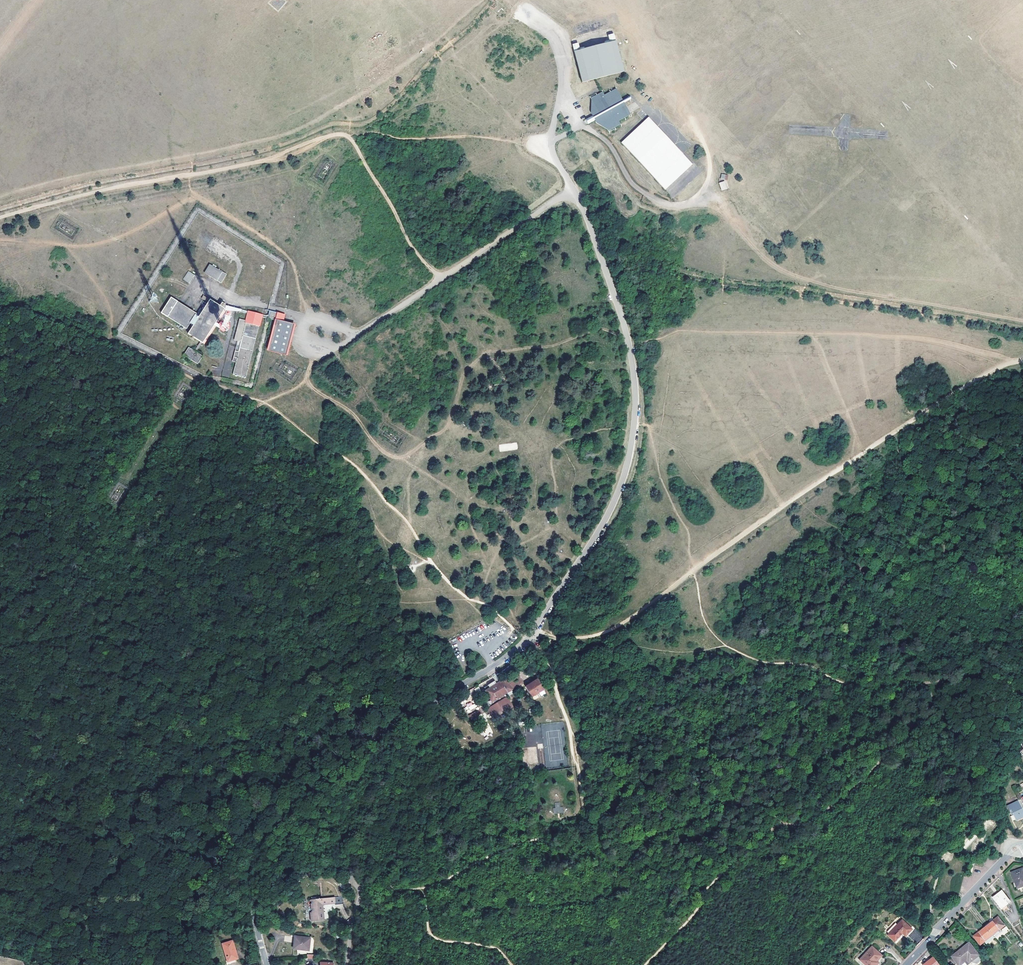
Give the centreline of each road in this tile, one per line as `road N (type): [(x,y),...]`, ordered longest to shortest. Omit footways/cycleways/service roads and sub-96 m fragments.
road 1 (track): [(645,964),(740,854),(847,793),(928,708),(998,623),(1007,573),(1022,548)]
road 2 (track): [(535,629),(568,638),(621,625),(916,417),(1022,361)]
road 3 (track): [(0,217),(253,162),(339,135),(352,140),(409,242),(441,280)]
road 4 (track): [(0,634),(242,417),(302,385),(318,345)]
road 5 (unclassified): [(256,906),(255,872),(274,830),(322,775),(513,653),(535,629)]
road 6 (track): [(693,572),(706,625),(727,647),(843,683),(917,682),(932,694)]
road 7 (unclassified): [(334,350),(573,188)]
road 8 (track): [(585,824),(502,849),(431,886),(359,889)]
road 9 (residential): [(1009,855),(906,964)]
road 10 (track): [(527,639),(543,649),(578,766)]
road 11 (unclassified): [(597,134),(630,181),(654,198),(674,205),(699,193)]
road 12 (track): [(426,888),(431,934),(494,948),(512,964)]

